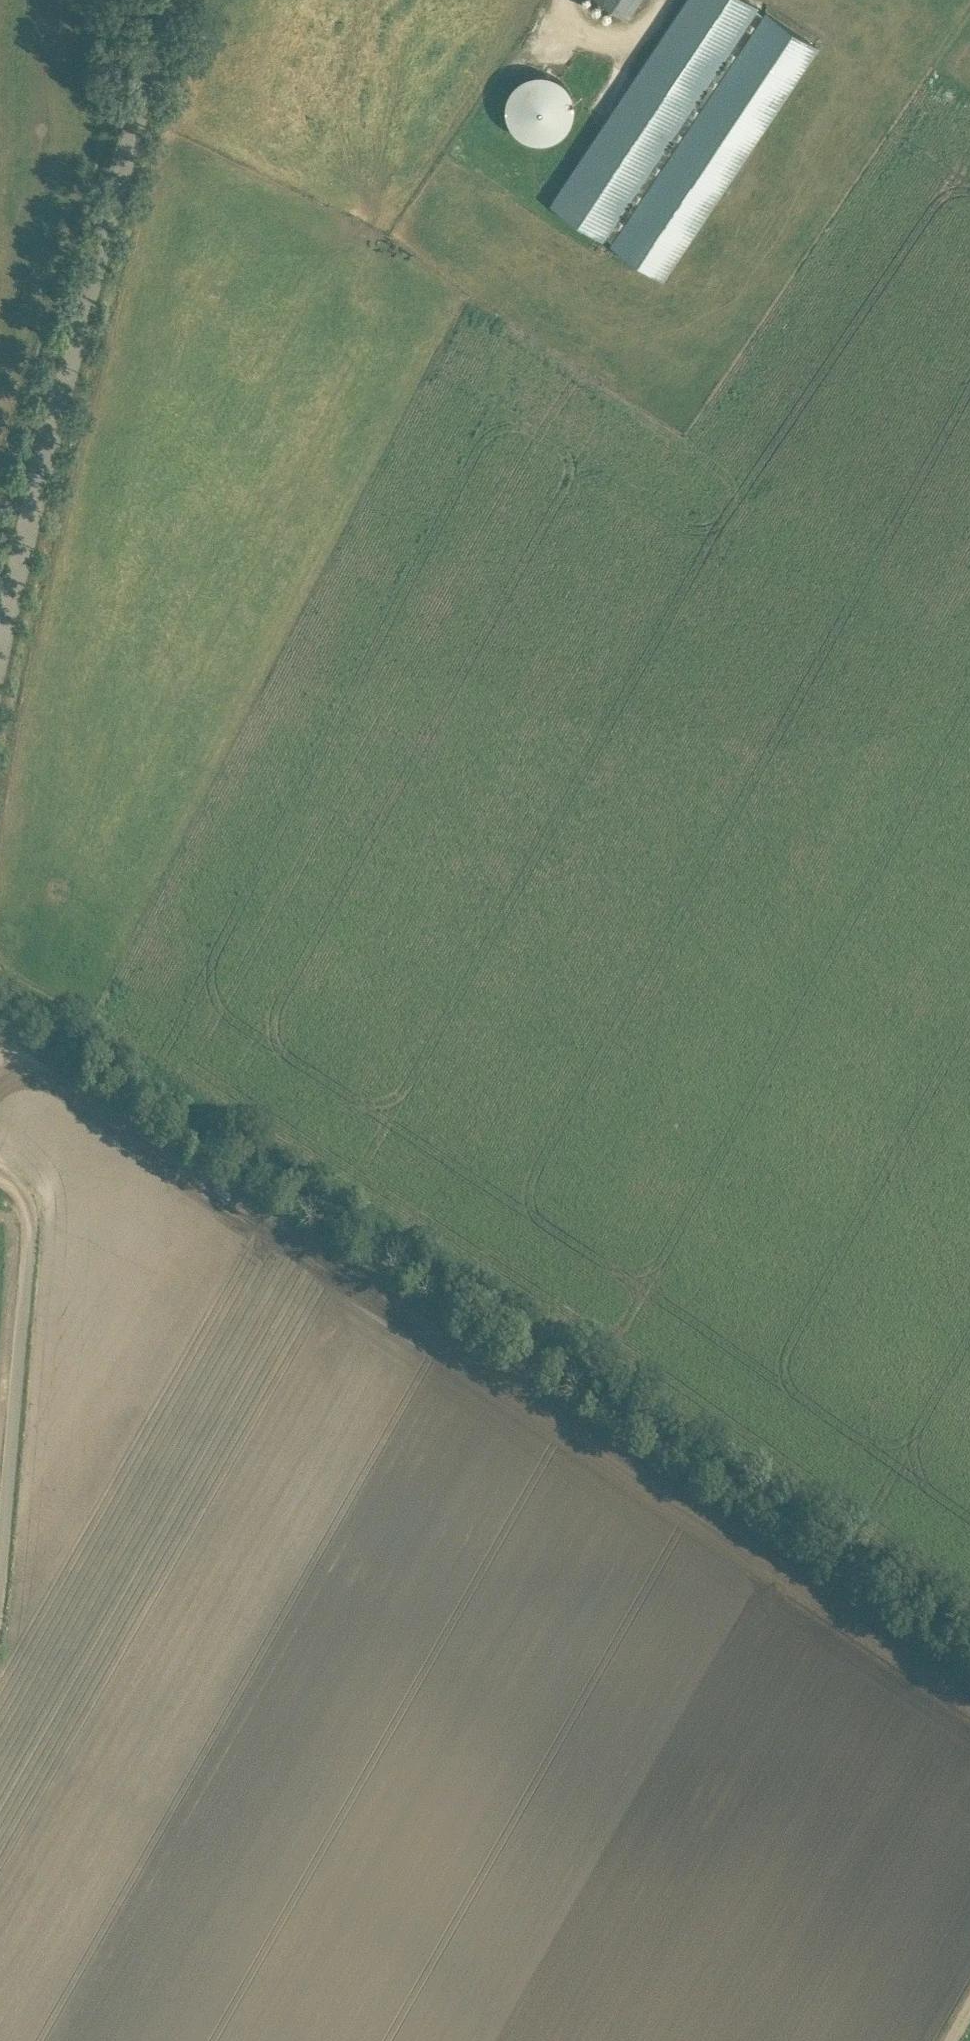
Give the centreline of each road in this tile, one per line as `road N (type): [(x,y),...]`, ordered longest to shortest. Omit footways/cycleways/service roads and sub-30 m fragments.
road 1 (unclassified): [(0,670),(56,407),(178,0)]
road 2 (unclassified): [(0,1581),(29,1208),(22,1185),(0,1173)]

